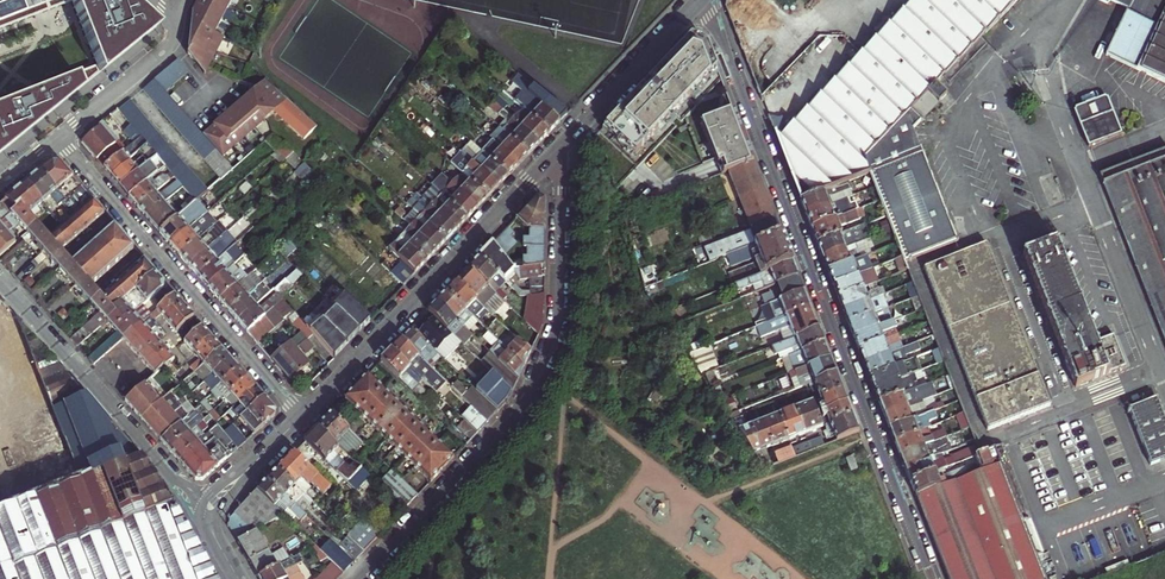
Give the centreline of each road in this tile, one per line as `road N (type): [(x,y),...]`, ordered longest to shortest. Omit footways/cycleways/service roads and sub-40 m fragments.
road 1 (residential): [(707,0),(936,578)]
road 2 (residential): [(563,145),(556,326),(528,394),(359,578)]
road 3 (residential): [(563,145),(302,416)]
road 4 (residential): [(61,135),(302,416)]
road 5 (residential): [(203,512),(0,277)]
road 6 (residential): [(701,0),(563,145)]
road 7 (residential): [(61,135),(177,27)]
road 8 (residential): [(302,416),(203,512)]

